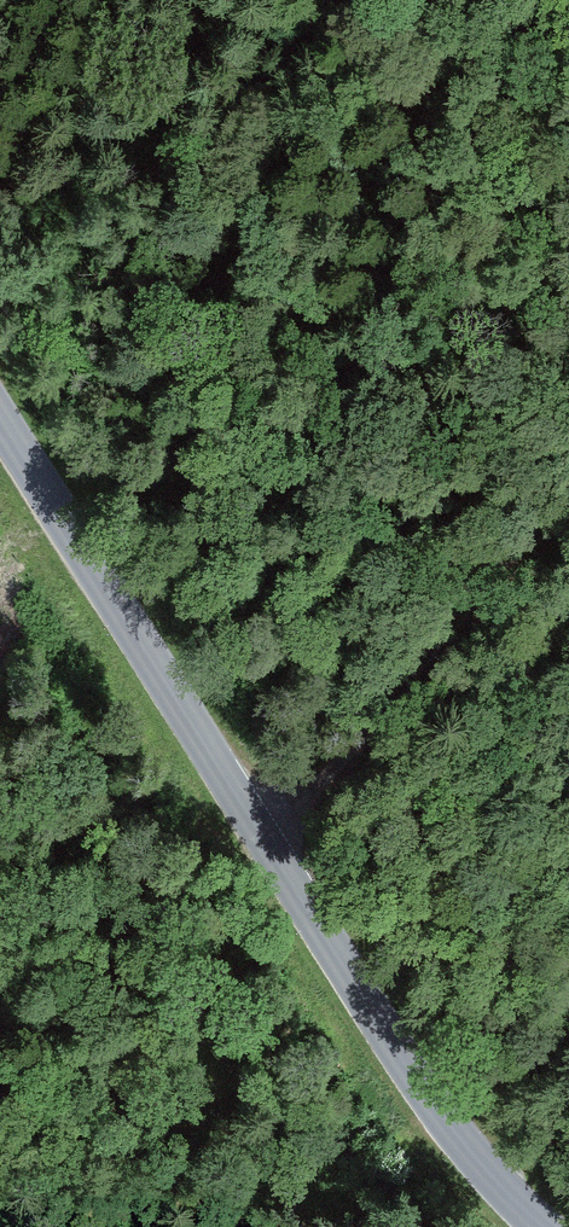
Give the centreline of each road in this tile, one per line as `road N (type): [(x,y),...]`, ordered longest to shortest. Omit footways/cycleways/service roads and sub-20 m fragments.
road 1 (tertiary): [(541,1226),(488,1175),(390,1038),(0,417)]
road 2 (track): [(568,480),(264,838)]

